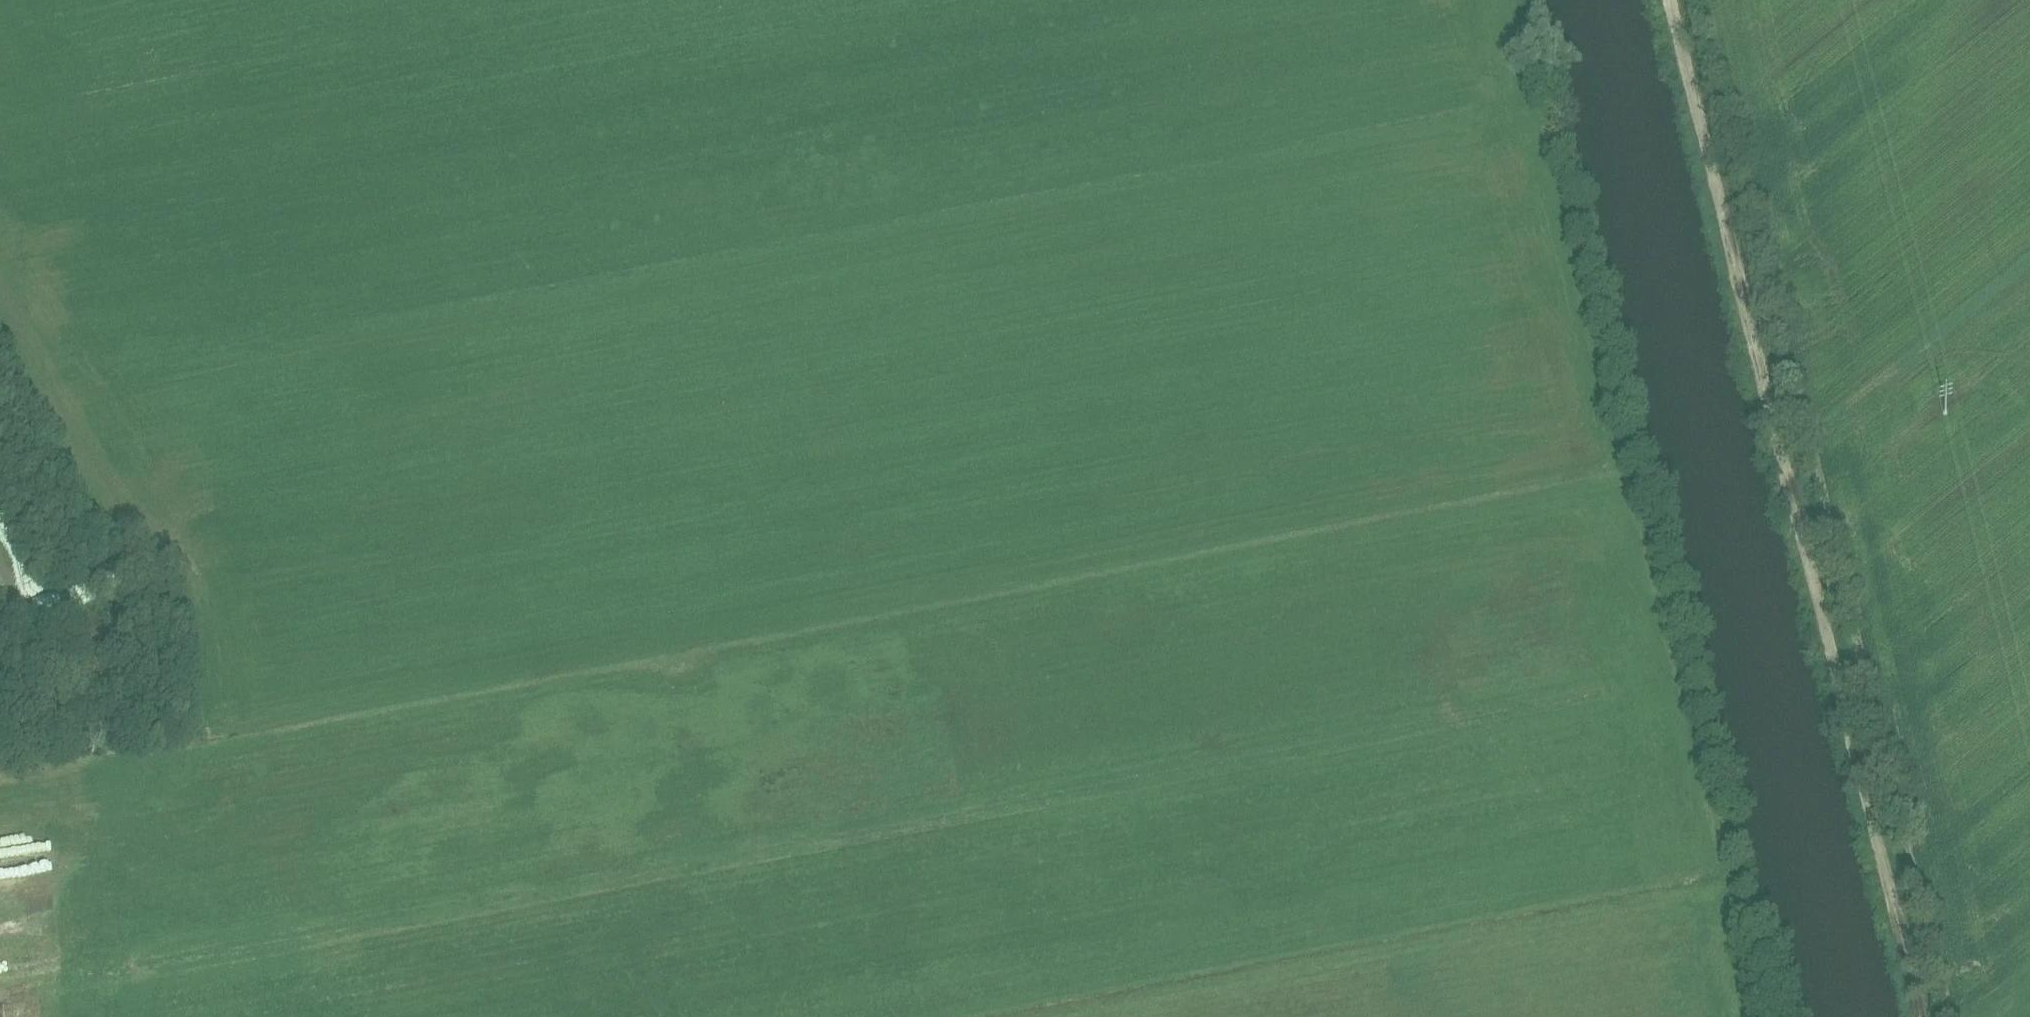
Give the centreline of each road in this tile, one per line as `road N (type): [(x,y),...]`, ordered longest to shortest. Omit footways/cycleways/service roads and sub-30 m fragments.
road 1 (track): [(1669,0),(1918,1016)]

